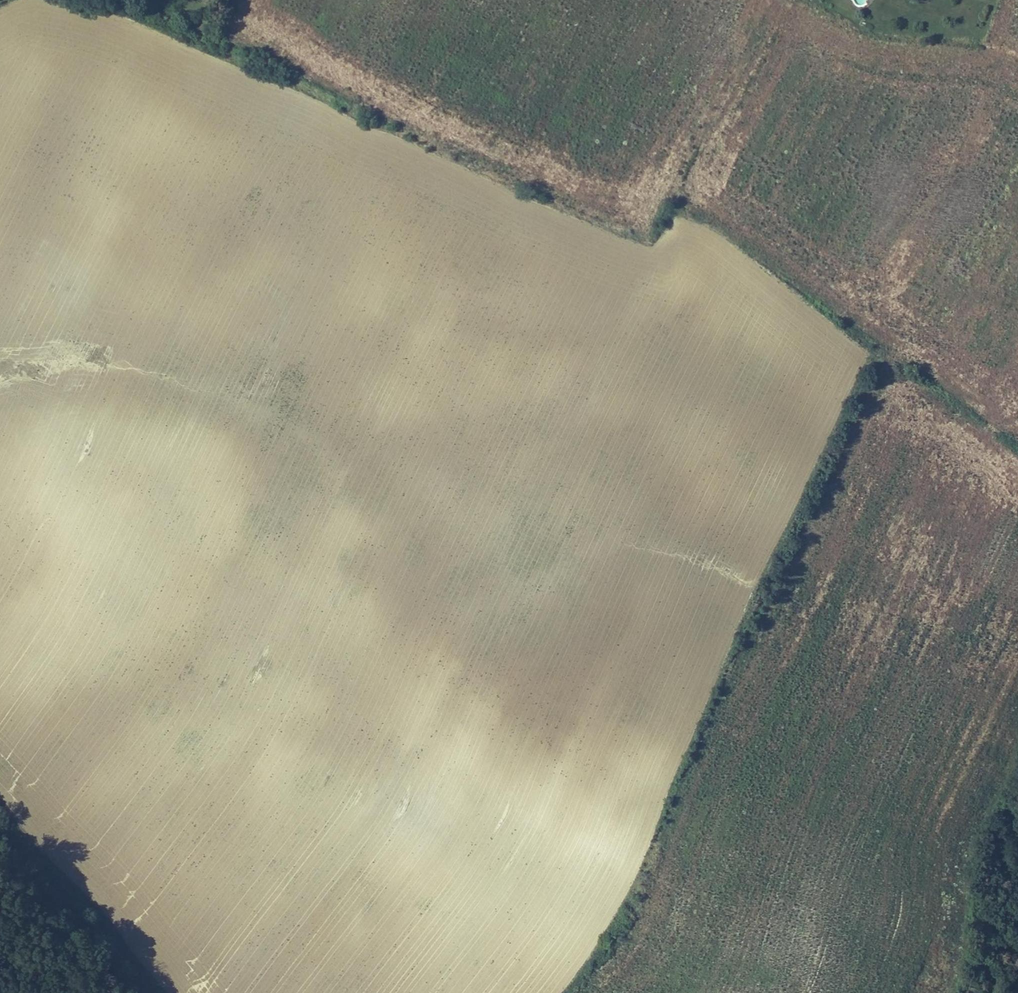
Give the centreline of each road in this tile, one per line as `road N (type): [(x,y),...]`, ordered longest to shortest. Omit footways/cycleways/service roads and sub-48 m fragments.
road 1 (track): [(778,0),(683,185),(694,211),(1017,452)]

